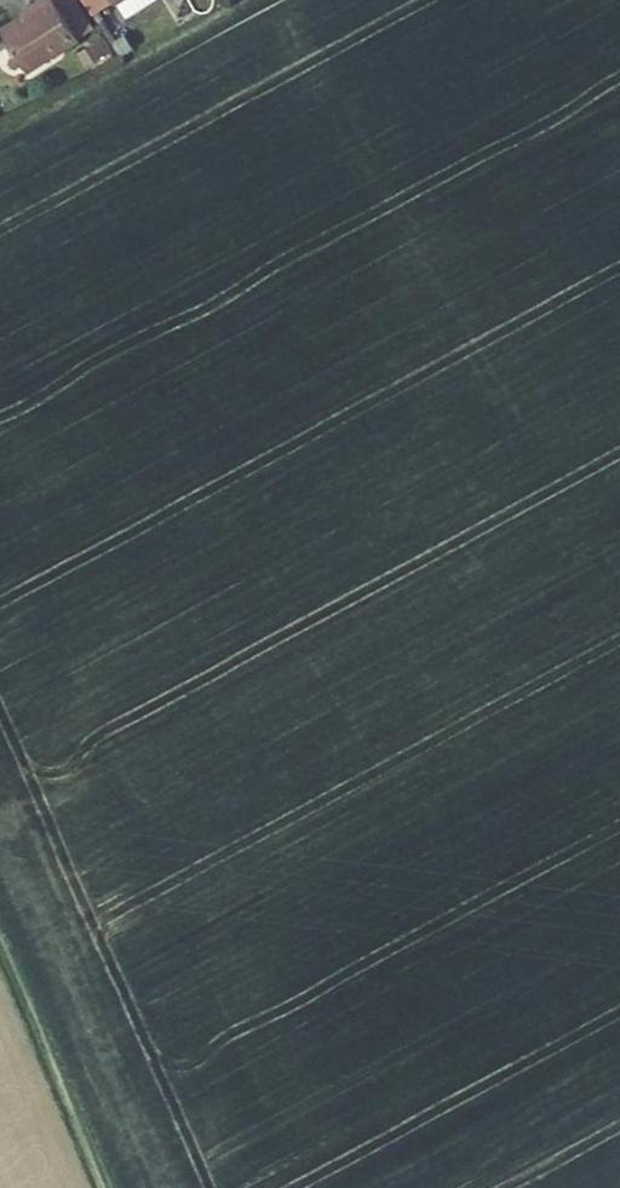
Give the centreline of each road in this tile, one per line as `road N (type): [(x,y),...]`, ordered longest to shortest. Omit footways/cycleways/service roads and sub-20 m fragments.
road 1 (track): [(107,1187),(0,947)]

